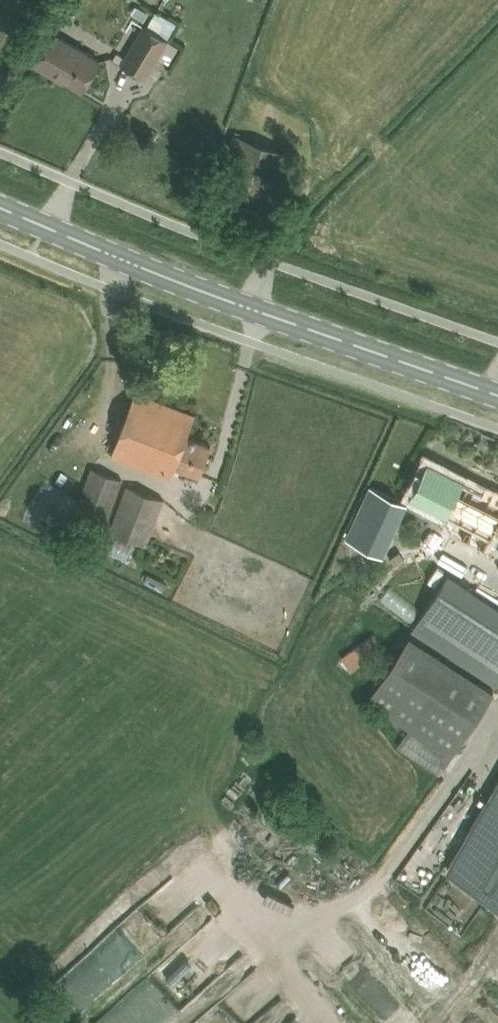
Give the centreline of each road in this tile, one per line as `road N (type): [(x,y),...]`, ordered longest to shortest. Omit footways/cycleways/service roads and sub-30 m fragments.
road 1 (secondary): [(497,398),(362,355),(0,211)]

